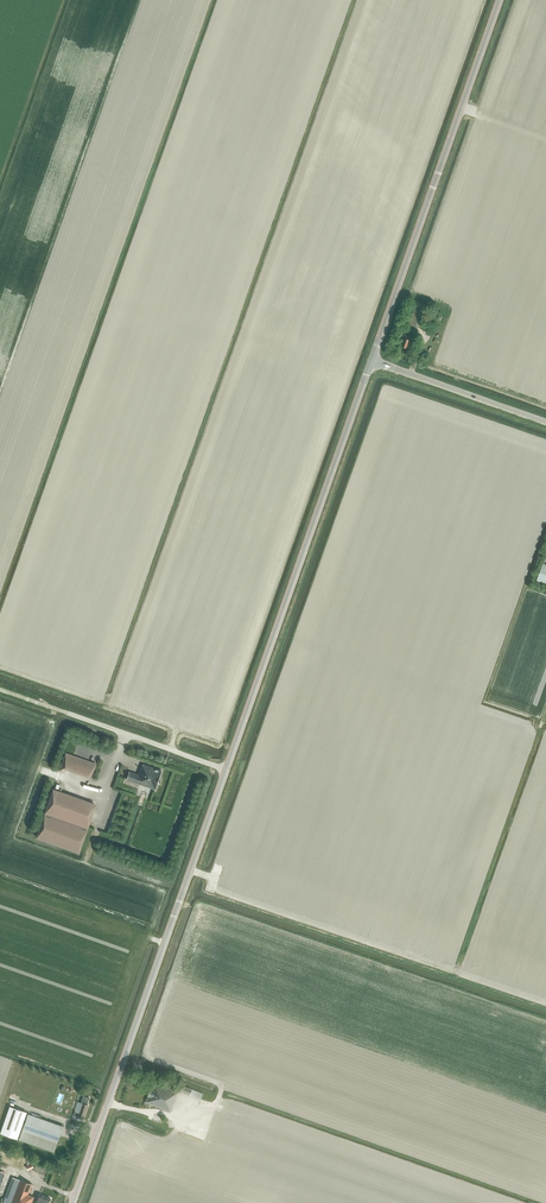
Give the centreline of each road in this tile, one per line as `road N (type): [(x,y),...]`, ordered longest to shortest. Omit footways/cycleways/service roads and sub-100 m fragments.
road 1 (tertiary): [(75,1202),(372,361)]
road 2 (tertiary): [(372,361),(500,0)]
road 3 (unclassified): [(545,425),(372,361)]

